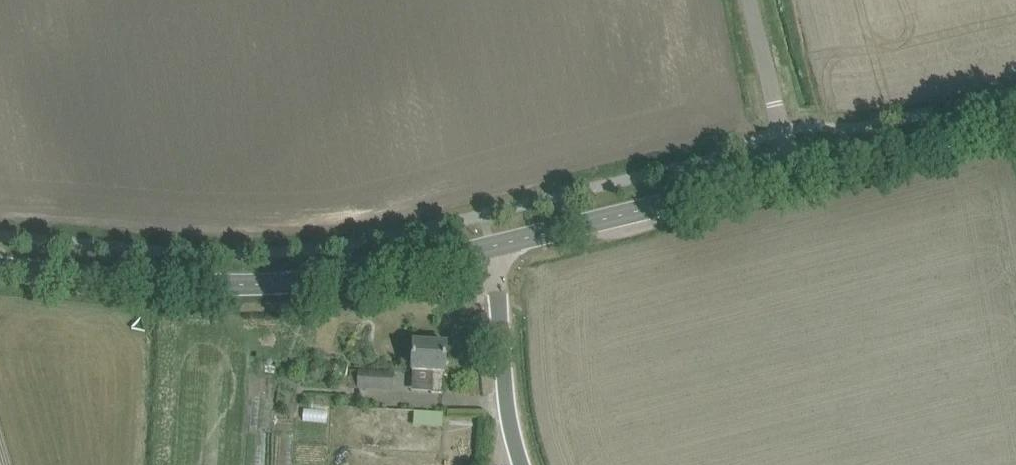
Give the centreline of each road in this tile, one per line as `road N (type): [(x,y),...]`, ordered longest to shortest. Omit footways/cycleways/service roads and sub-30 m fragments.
road 1 (tertiary): [(0,268),(254,285),(359,275),(490,245)]
road 2 (tertiary): [(490,245),(792,175)]
road 3 (tertiary): [(792,175),(1015,119)]
road 4 (unclassified): [(520,464),(490,245)]
road 5 (unclassified): [(792,175),(750,0)]

